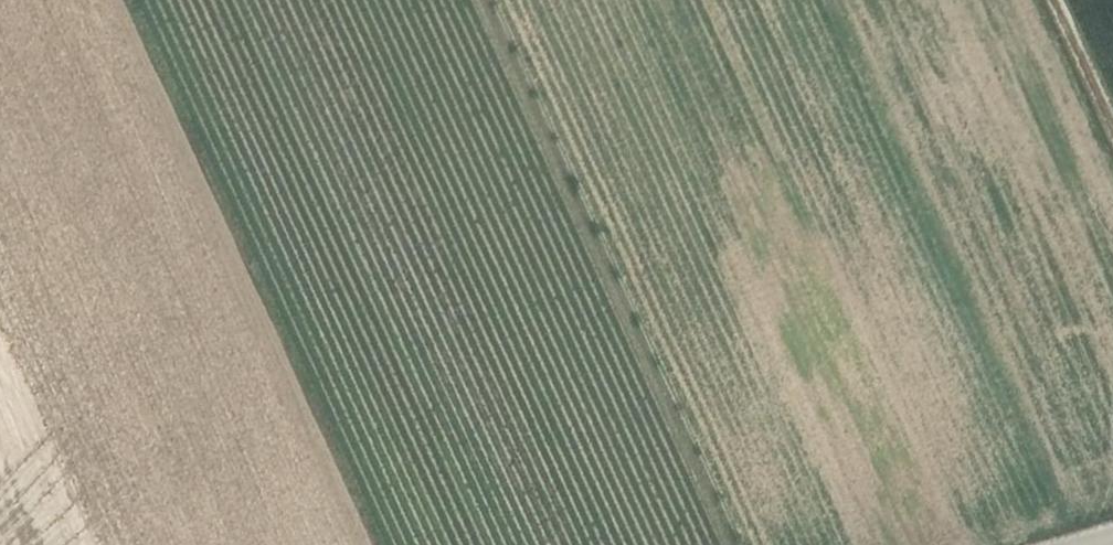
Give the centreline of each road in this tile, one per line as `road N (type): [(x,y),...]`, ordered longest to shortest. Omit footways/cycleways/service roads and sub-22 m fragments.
road 1 (track): [(1060,0),(1112,115)]

